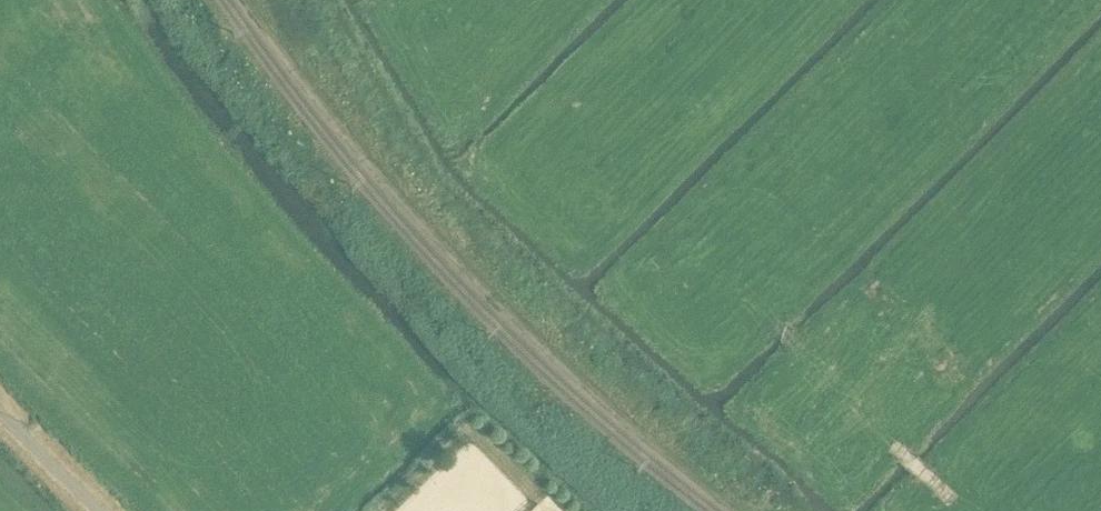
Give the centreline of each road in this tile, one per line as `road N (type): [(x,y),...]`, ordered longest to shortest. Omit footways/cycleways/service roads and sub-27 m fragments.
road 1 (unclassified): [(100,510),(0,411)]

